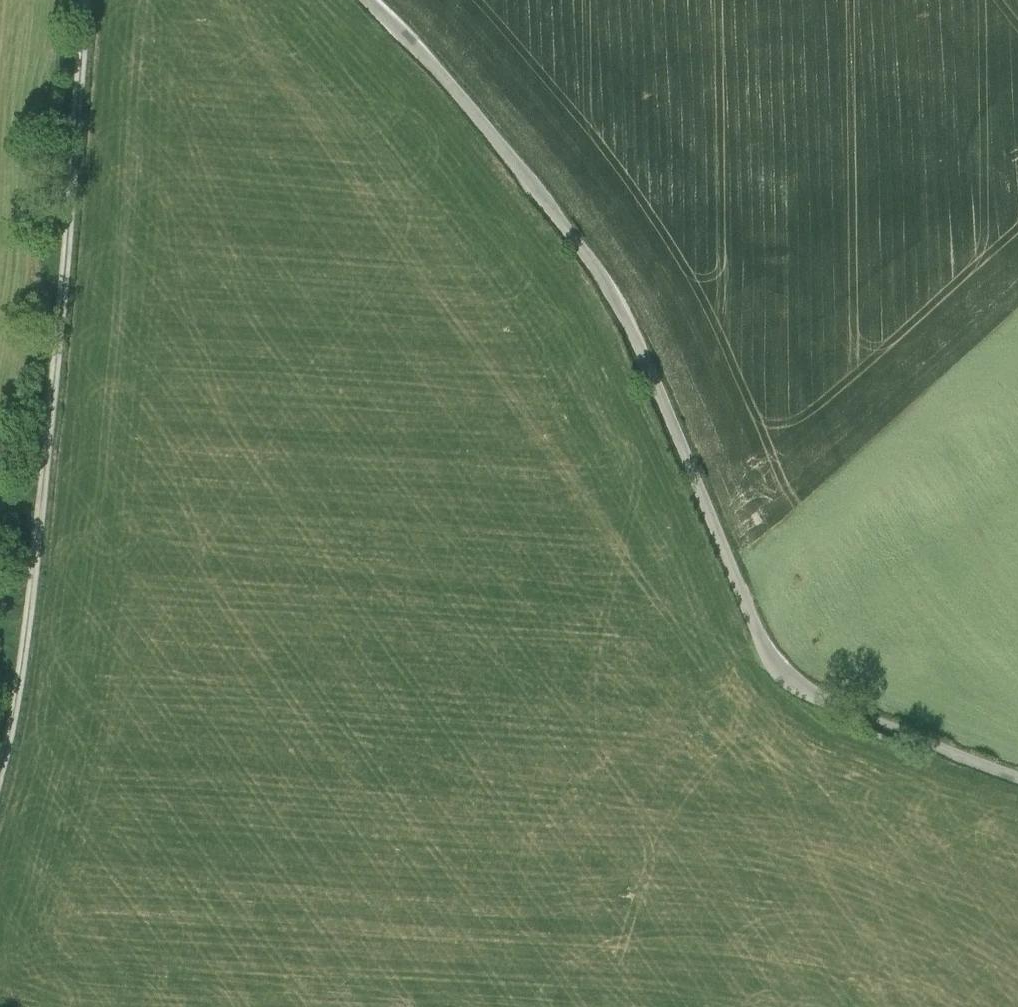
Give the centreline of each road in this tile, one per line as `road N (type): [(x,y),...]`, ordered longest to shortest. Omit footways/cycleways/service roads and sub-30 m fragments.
road 1 (unclassified): [(1017,777),(826,700),(780,672),(608,287),(460,95),(369,0)]

